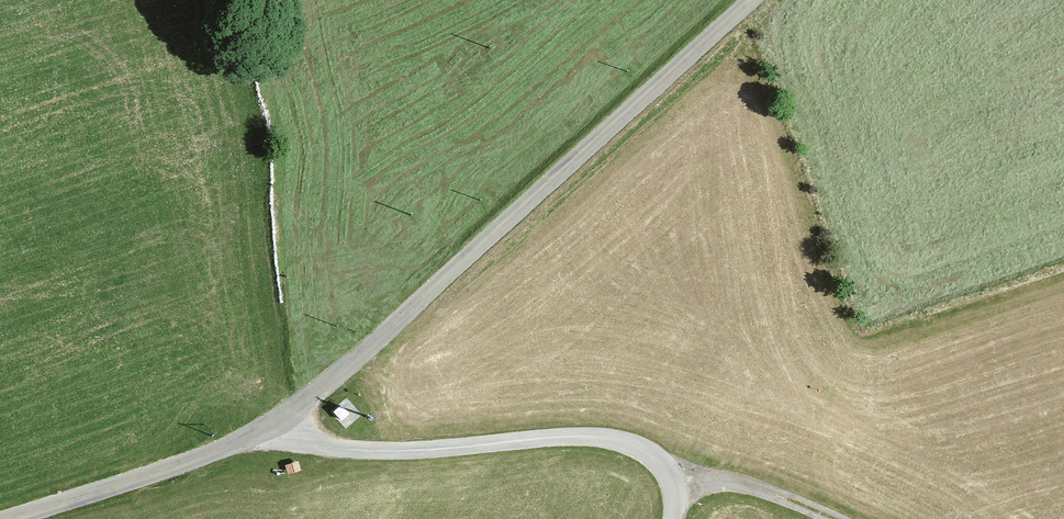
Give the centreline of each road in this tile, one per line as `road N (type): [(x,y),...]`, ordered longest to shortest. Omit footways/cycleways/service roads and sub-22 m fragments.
road 1 (unclassified): [(749,0),(285,412)]
road 2 (unclassified): [(285,412),(340,450),(600,434),(654,457),(672,477),(666,518)]
road 3 (unclassified): [(285,412),(0,510)]
road 4 (track): [(672,477),(742,487),(832,518)]

